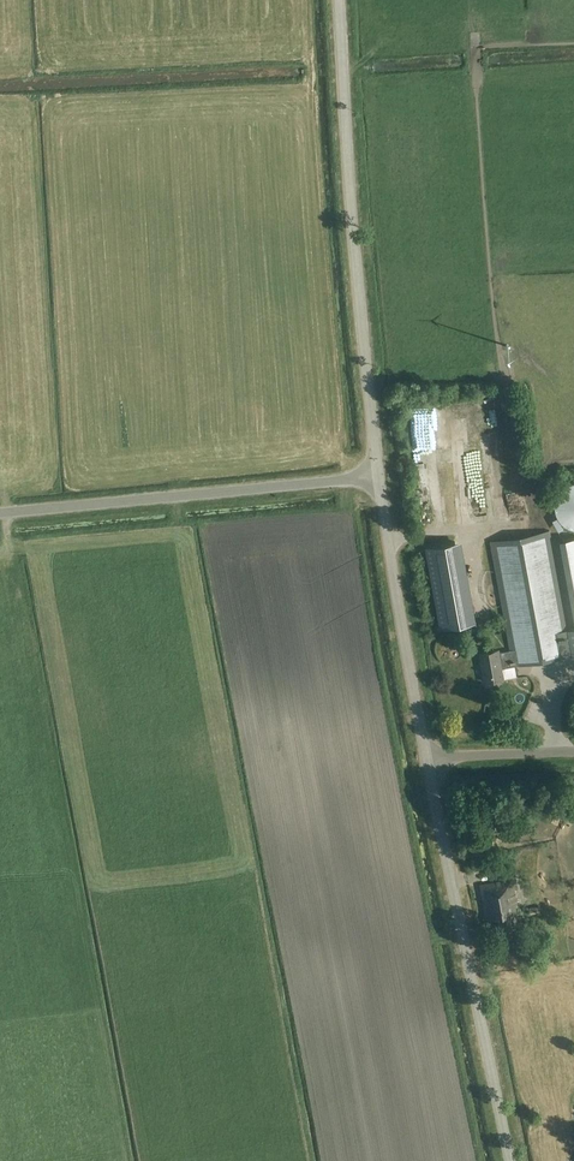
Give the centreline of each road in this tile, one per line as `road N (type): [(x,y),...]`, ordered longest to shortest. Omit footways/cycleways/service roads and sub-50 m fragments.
road 1 (unclassified): [(378,477),(339,0)]
road 2 (unclassified): [(510,1160),(426,759)]
road 3 (unclassified): [(0,513),(378,477)]
road 4 (unclassified): [(426,759),(378,477)]
road 5 (unclassified): [(573,752),(426,759)]

